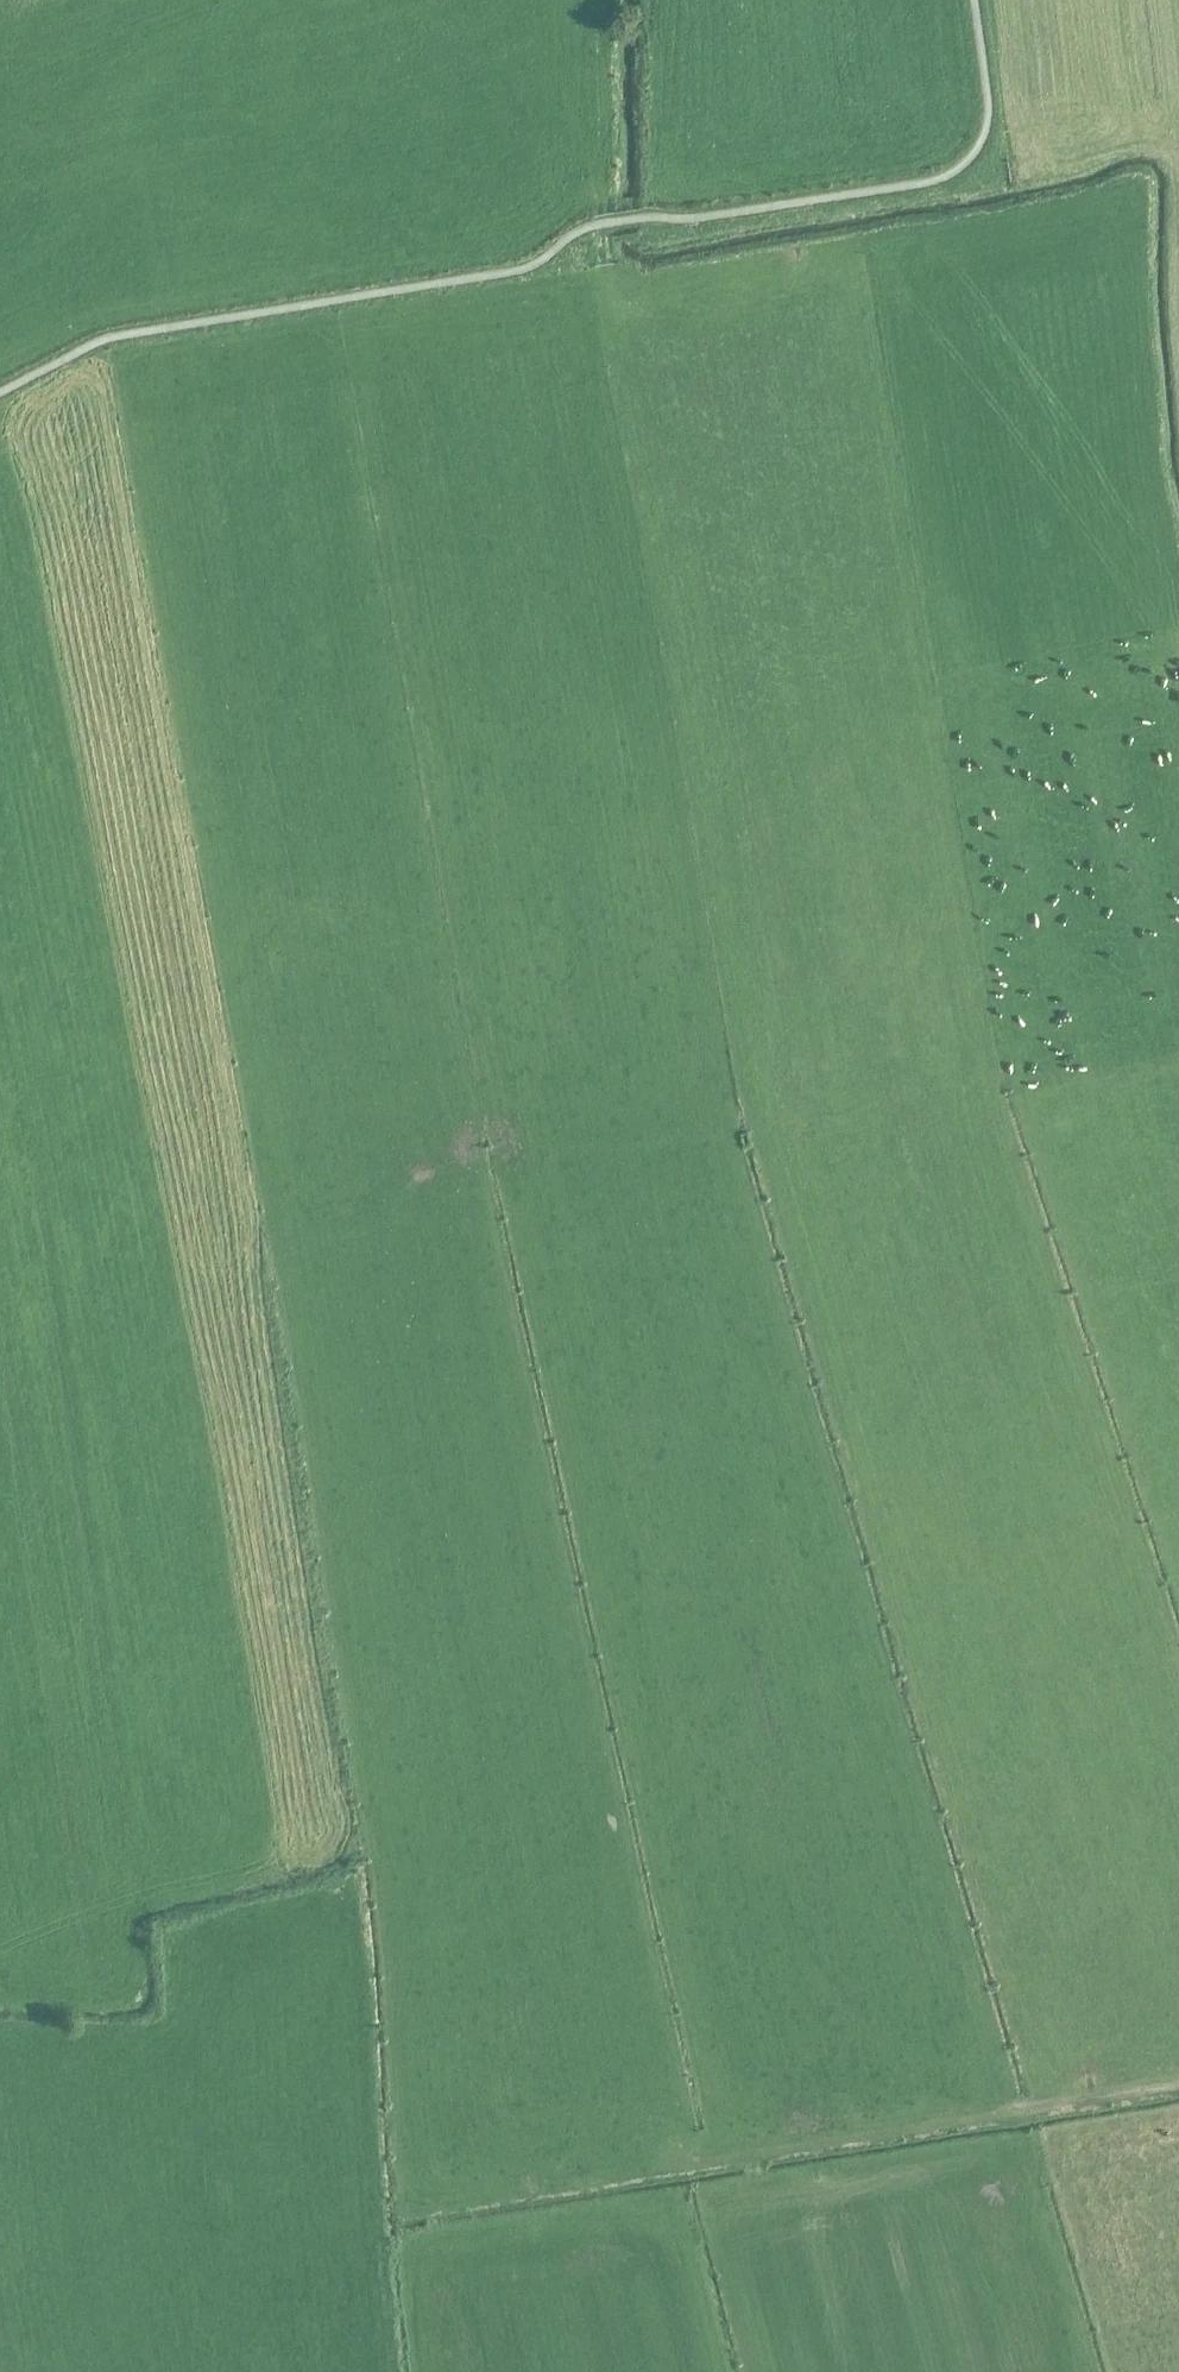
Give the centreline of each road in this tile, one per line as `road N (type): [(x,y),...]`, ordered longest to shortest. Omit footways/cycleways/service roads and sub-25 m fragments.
road 1 (track): [(1178,2087),(688,2170)]

